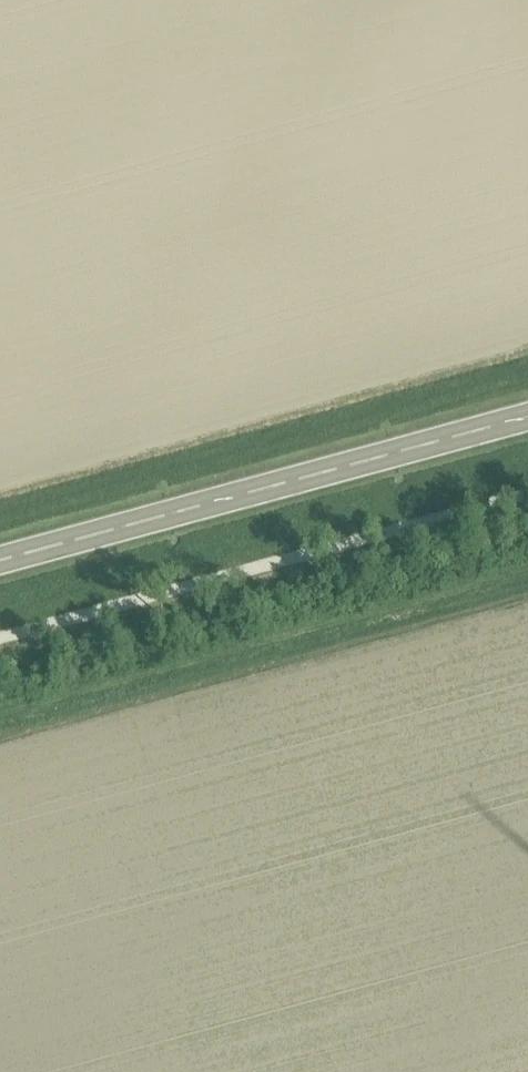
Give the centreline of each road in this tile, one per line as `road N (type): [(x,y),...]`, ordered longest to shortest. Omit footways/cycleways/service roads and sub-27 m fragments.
road 1 (secondary): [(0,558),(527,414)]

